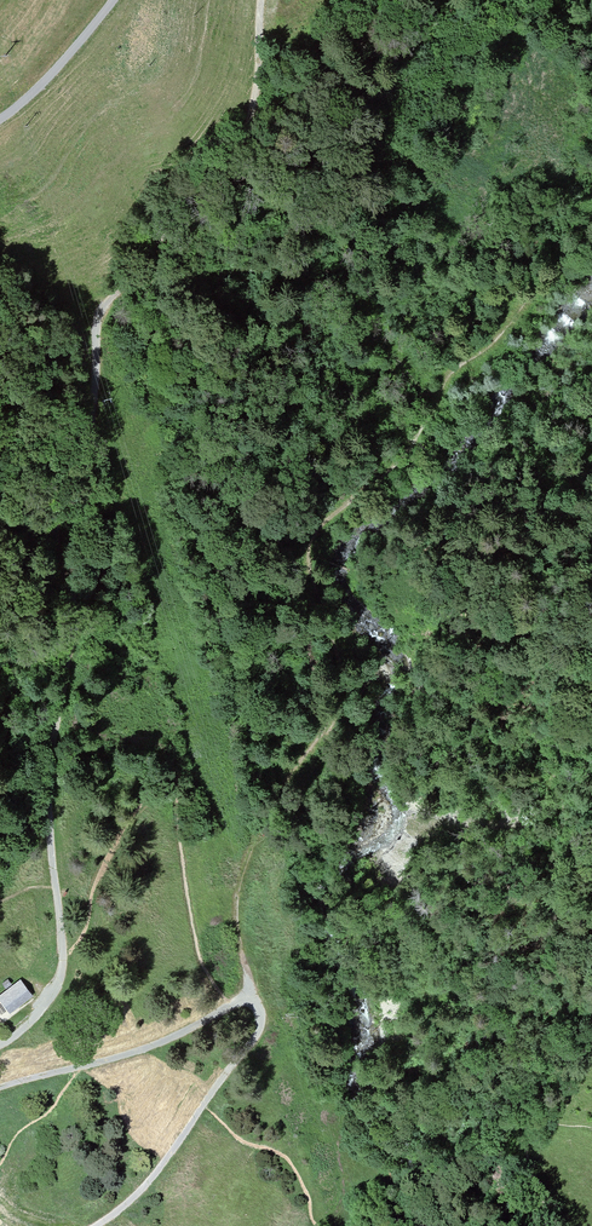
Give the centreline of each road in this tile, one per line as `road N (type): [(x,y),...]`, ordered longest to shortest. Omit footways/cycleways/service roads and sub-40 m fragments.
road 1 (track): [(261,0),(250,122),(227,178),(167,225),(149,261),(98,319),(88,449),(56,522),(78,610),(47,794),(63,957),(40,1010),(0,1042)]
road 2 (track): [(250,1001),(235,912),(248,854),(268,803),(330,718),(341,678),(309,564)]
road 3 (track): [(94,1225),(158,1171),(255,1035),(261,1016),(250,1001)]
road 4 (track): [(0,1087),(120,1056),(250,1001)]
road 5 (track): [(0,119),(39,87),(112,0)]

